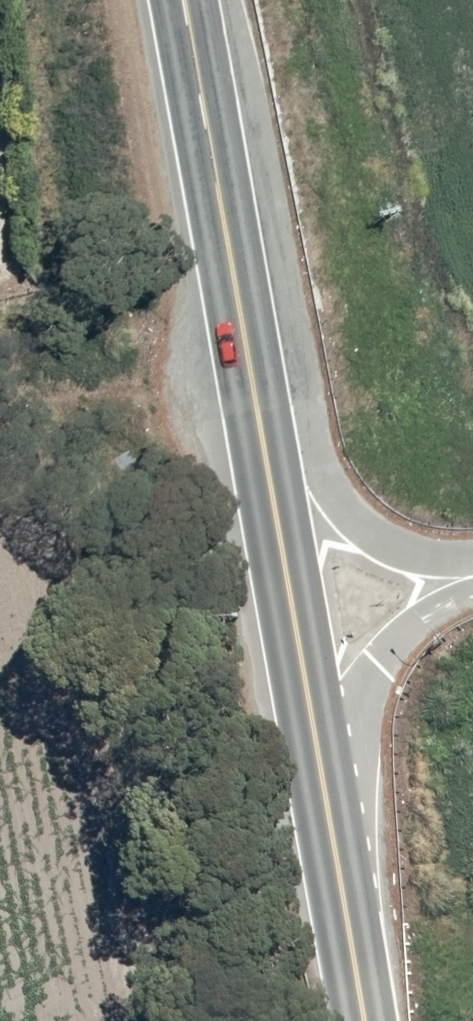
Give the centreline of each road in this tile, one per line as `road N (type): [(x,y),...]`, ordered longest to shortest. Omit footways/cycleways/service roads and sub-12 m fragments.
road 1 (secondary): [(329,818),(185,0)]
road 2 (secondary): [(186,0),(258,106),(332,488),(365,527),(424,556),(472,567)]
road 3 (unclassified): [(472,598),(419,627),(383,672),(329,818)]
road 4 (secondary): [(365,1020),(329,818)]

